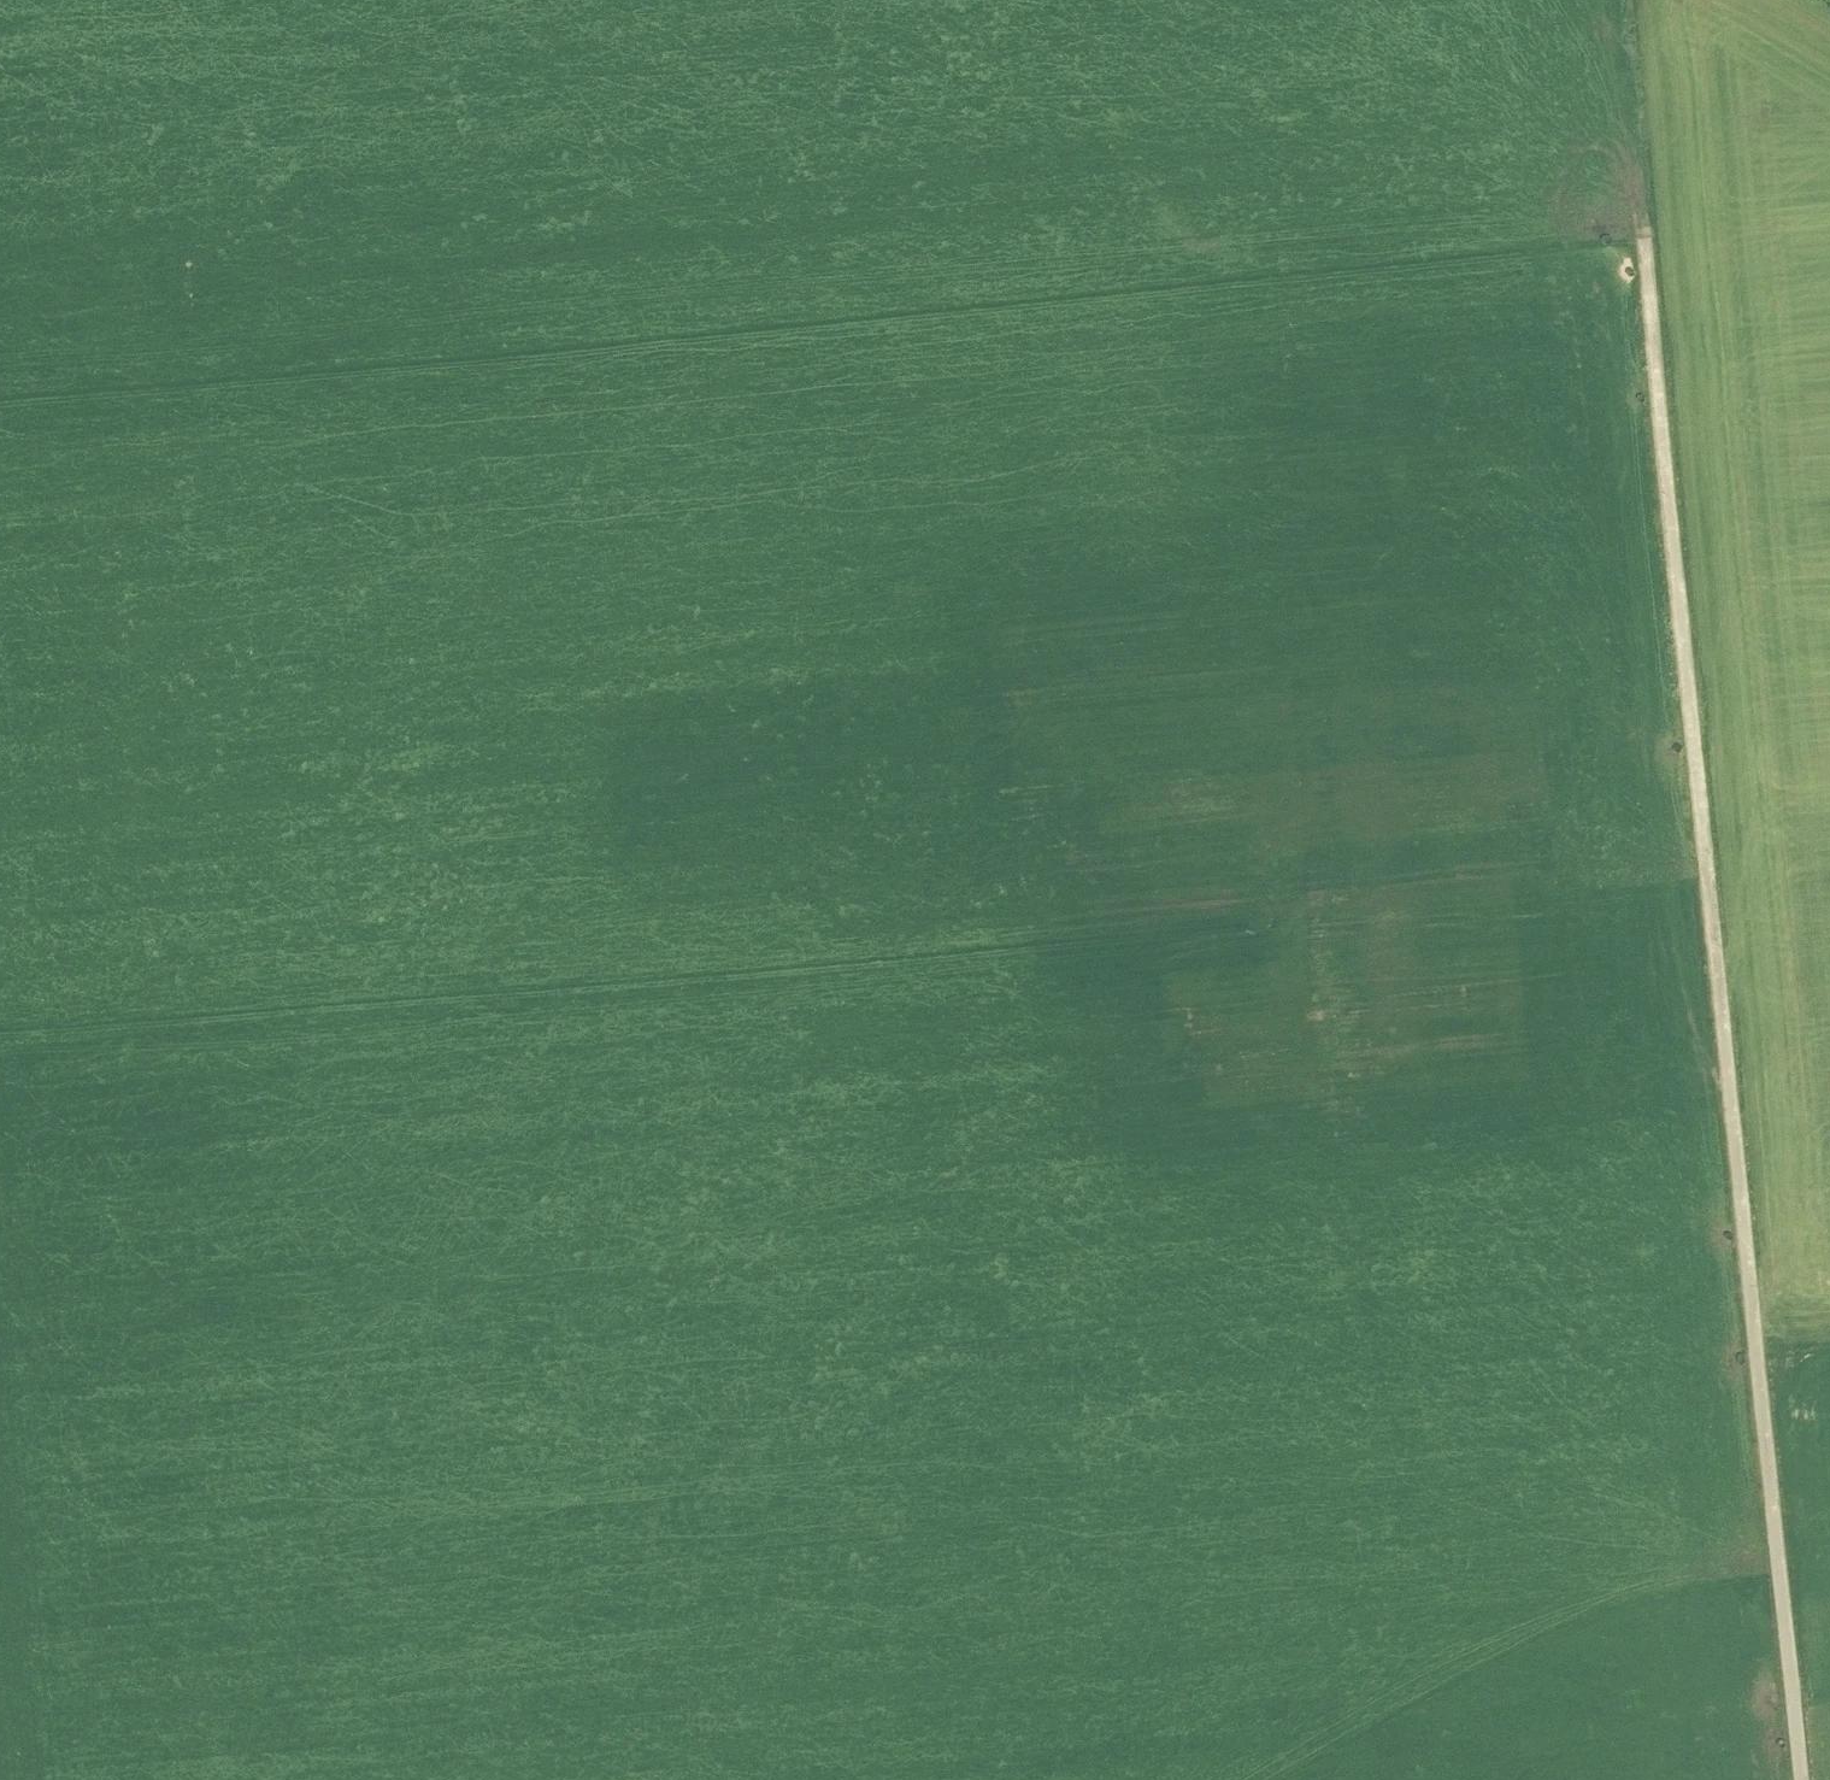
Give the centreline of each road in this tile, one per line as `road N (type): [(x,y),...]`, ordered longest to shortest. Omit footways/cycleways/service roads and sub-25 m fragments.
road 1 (track): [(1802,1779),(1645,240)]

